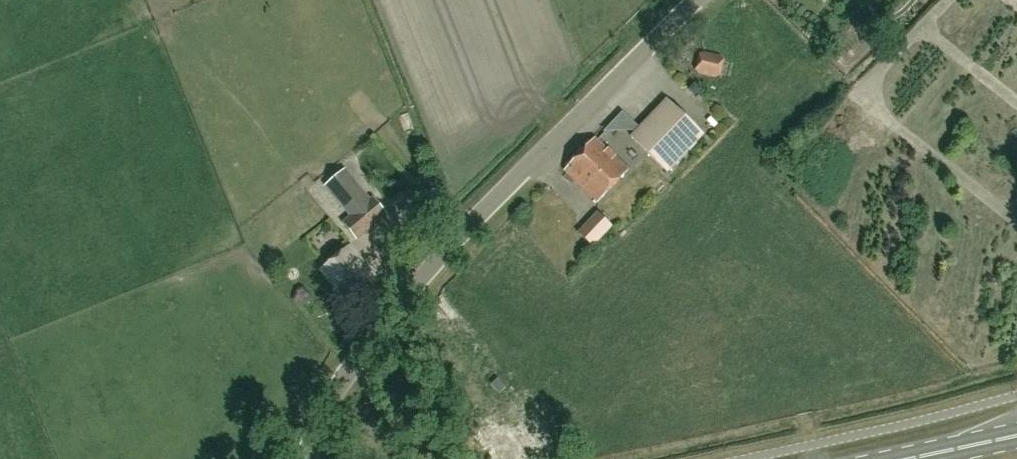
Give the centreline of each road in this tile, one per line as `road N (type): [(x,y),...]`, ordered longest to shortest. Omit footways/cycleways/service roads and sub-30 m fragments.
road 1 (unclassified): [(308,458),(314,433),(362,353),(427,270),(694,0)]

